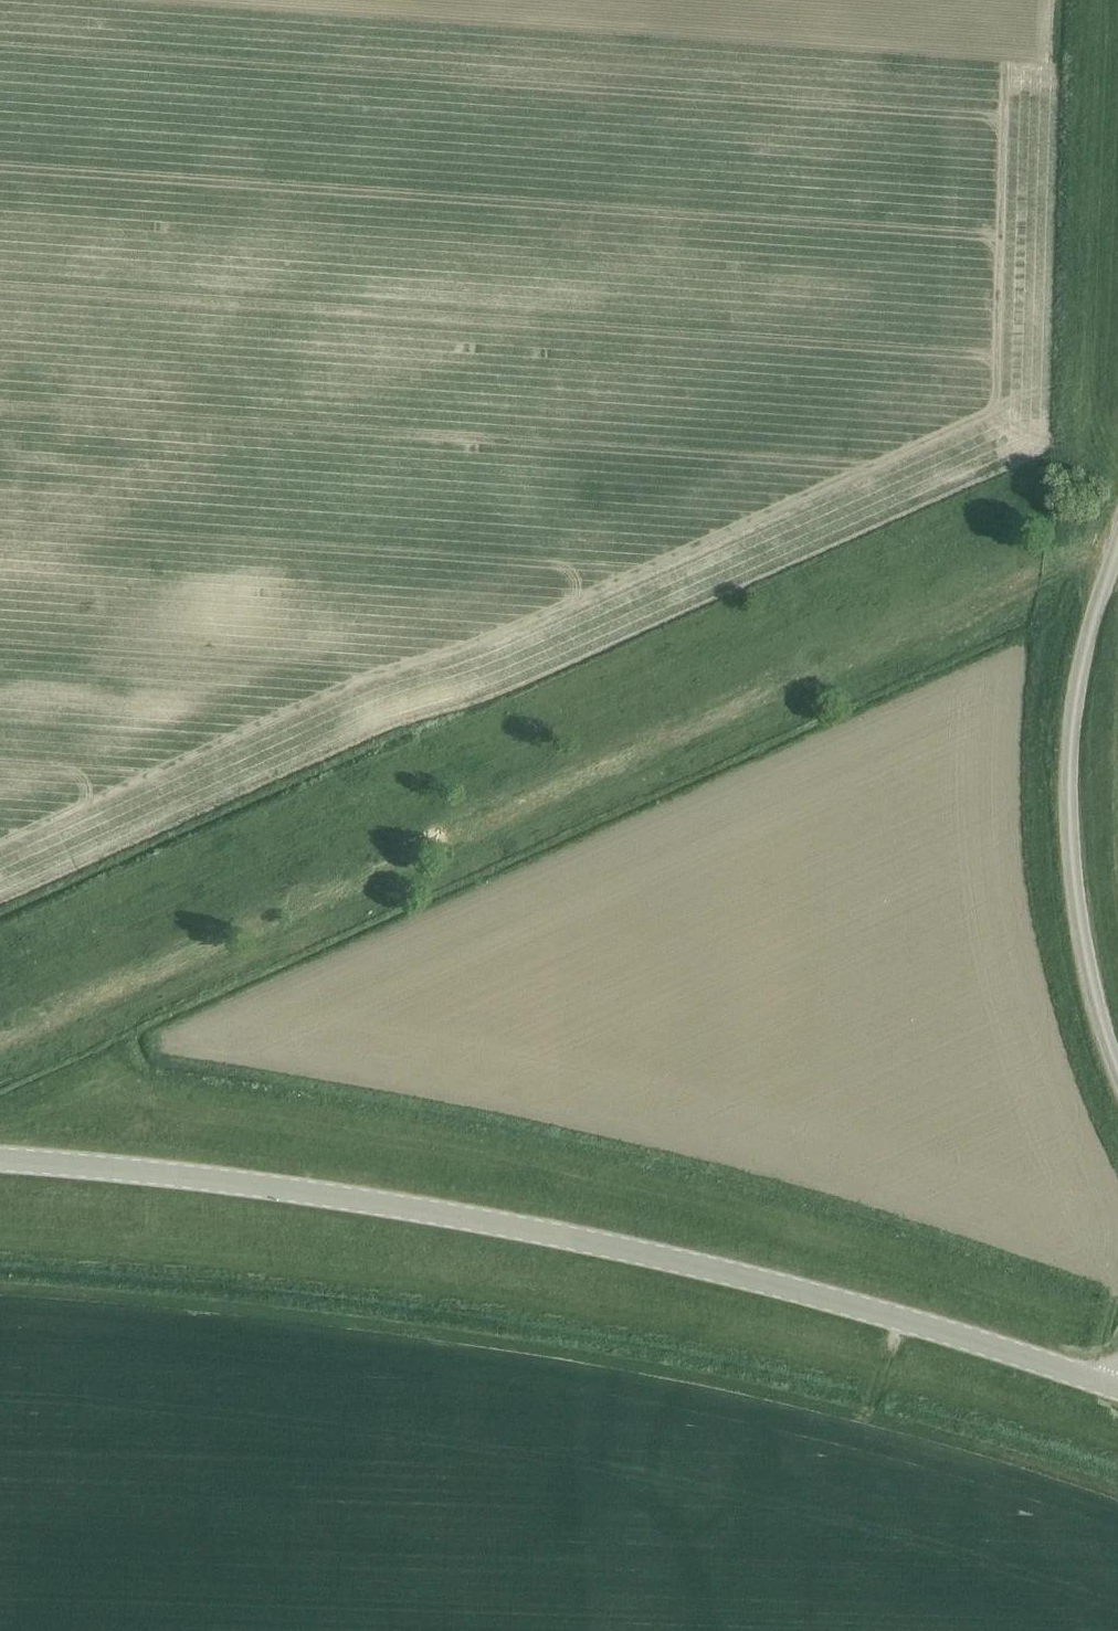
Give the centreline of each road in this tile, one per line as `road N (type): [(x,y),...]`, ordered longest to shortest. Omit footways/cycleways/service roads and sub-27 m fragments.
road 1 (tertiary): [(1117,1386),(726,1271),(529,1229),(270,1185),(0,1160)]
road 2 (unclassified): [(1117,1071),(1097,1022),(1068,785),(1088,626),(1117,528)]

